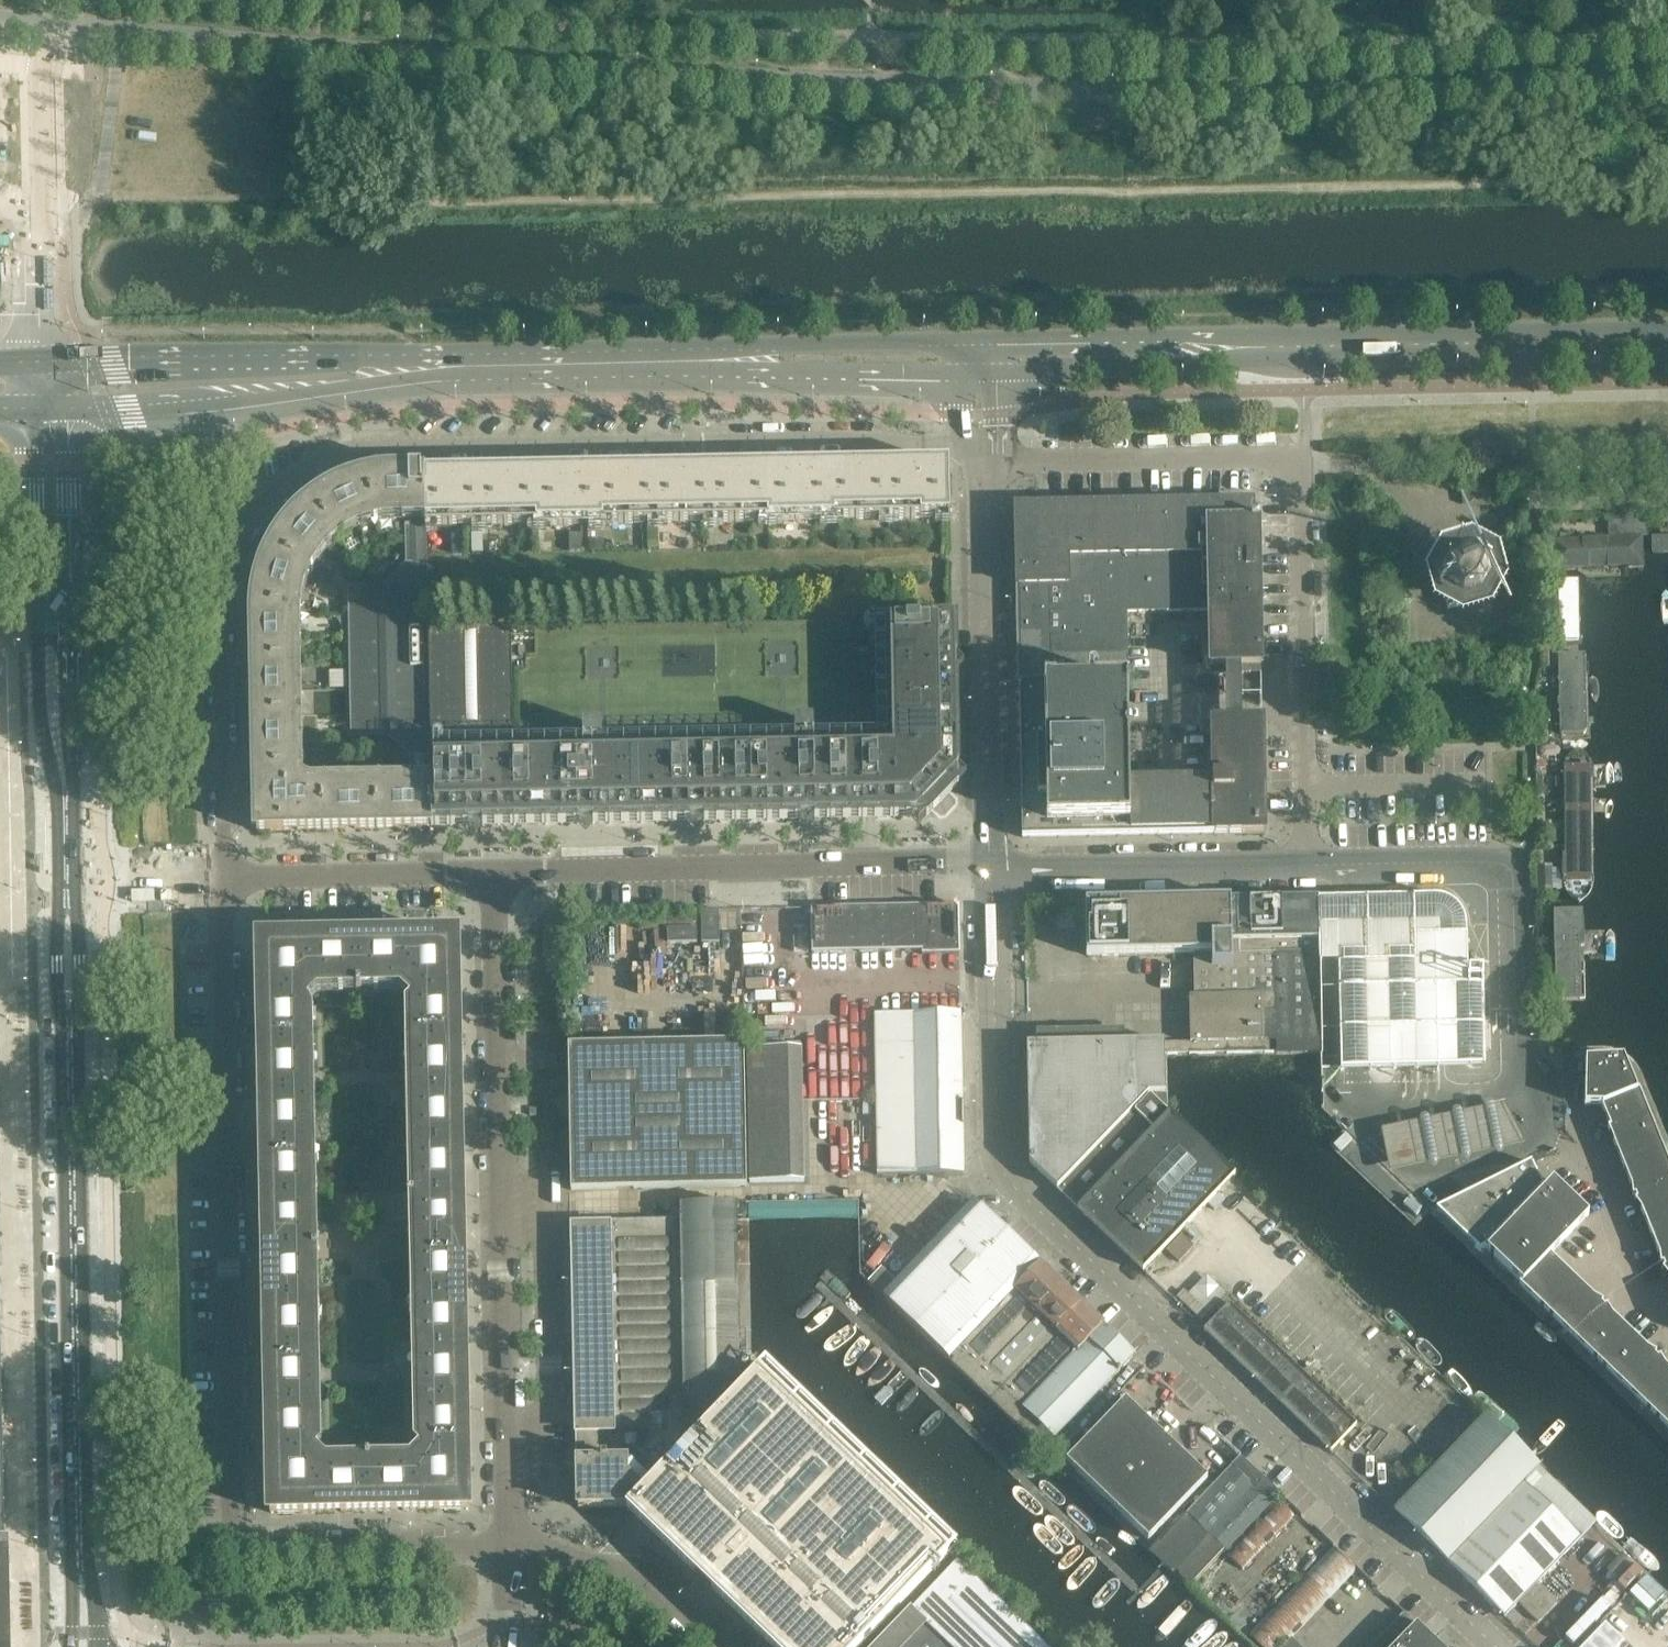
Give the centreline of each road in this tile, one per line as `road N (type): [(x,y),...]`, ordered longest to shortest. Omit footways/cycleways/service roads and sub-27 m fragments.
road 1 (residential): [(222,882),(230,579),(254,513),(294,473),(323,456),(366,448),(878,438),(984,445)]
road 2 (unclassified): [(1501,1646),(1018,1190),(1002,1166),(991,869)]
road 3 (residential): [(509,1542),(258,1546),(235,1535),(222,882)]
road 4 (secondary): [(82,1646),(68,883)]
road 5 (residential): [(1310,862),(1299,462),(1280,456),(984,460)]
road 6 (unclassified): [(503,878),(991,869)]
road 7 (secondary): [(469,366),(359,358),(34,363)]
road 8 (unclassified): [(1532,1090),(1518,1039),(1520,894),(1511,871),(1488,860),(1310,862)]
road 9 (unclassified): [(991,869),(984,460)]
road 10 (secondary): [(69,415),(212,405),(469,366)]
road 11 (secondary): [(1290,347),(1667,339)]
road 12 (unclassified): [(506,1222),(503,878)]
road 13 (unclassified): [(991,869),(1310,862)]
road 14 (secondary): [(1290,347),(1182,336),(982,340)]
road 15 (secondary): [(983,371),(1138,369),(1290,347)]
road 16 (secondary): [(686,360),(781,371),(983,371)]
road 17 (secondary): [(982,340),(783,343),(686,360)]
road 18 (unclassified): [(222,882),(503,878)]
road 19 (unclassified): [(508,1420),(547,1415),(546,1239),(506,1222)]
road 20 (secondary): [(58,629),(68,883)]
road 21 (unclassified): [(717,1646),(605,1570),(509,1542)]
road 22 (secondary): [(34,415),(41,590),(58,629)]
road 23 (secondary): [(686,360),(469,366)]
road 24 (secondary): [(58,629),(69,592),(69,415)]
road 25 (unclassified): [(508,1420),(506,1222)]
road 26 (unclassified): [(68,883),(222,882)]
road 27 (residential): [(1667,497),(1540,499)]
road 28 (unclassified): [(509,1542),(508,1420)]

